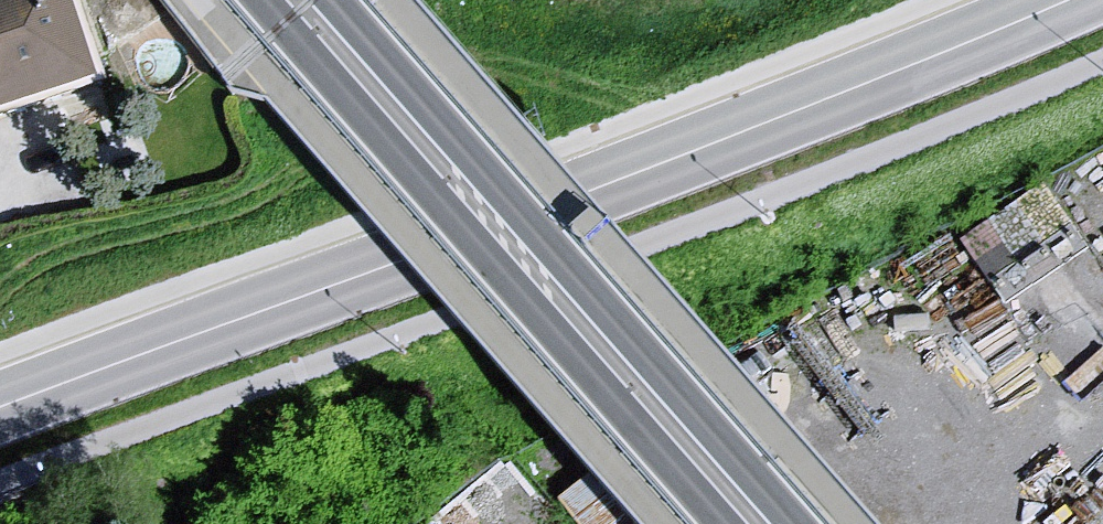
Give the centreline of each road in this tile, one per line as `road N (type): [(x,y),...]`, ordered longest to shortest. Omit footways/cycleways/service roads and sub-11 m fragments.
road 1 (primary): [(0,408),(598,188),(1068,0)]
road 2 (primary): [(264,0),(724,523)]
road 3 (primary): [(796,523),(337,0)]

